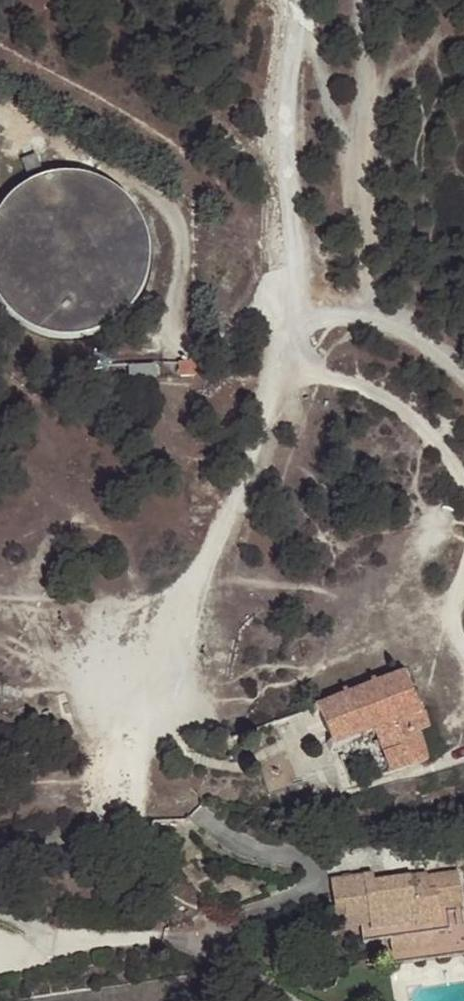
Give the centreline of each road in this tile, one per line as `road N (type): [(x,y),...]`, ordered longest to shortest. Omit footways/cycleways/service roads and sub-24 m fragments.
road 1 (unclassified): [(285,319),(278,384),(182,620),(149,744)]
road 2 (unclassified): [(289,0),(280,142),(285,319)]
road 3 (track): [(362,0),(361,217),(375,317)]
road 4 (track): [(463,476),(427,425),(385,392),(280,364)]
road 5 (track): [(287,741),(316,733),(333,781),(347,791),(463,757)]
road 6 (unclassified): [(463,377),(411,333),(375,317),(285,319)]
road 7 (residential): [(238,918),(223,930),(224,956),(287,1000)]

